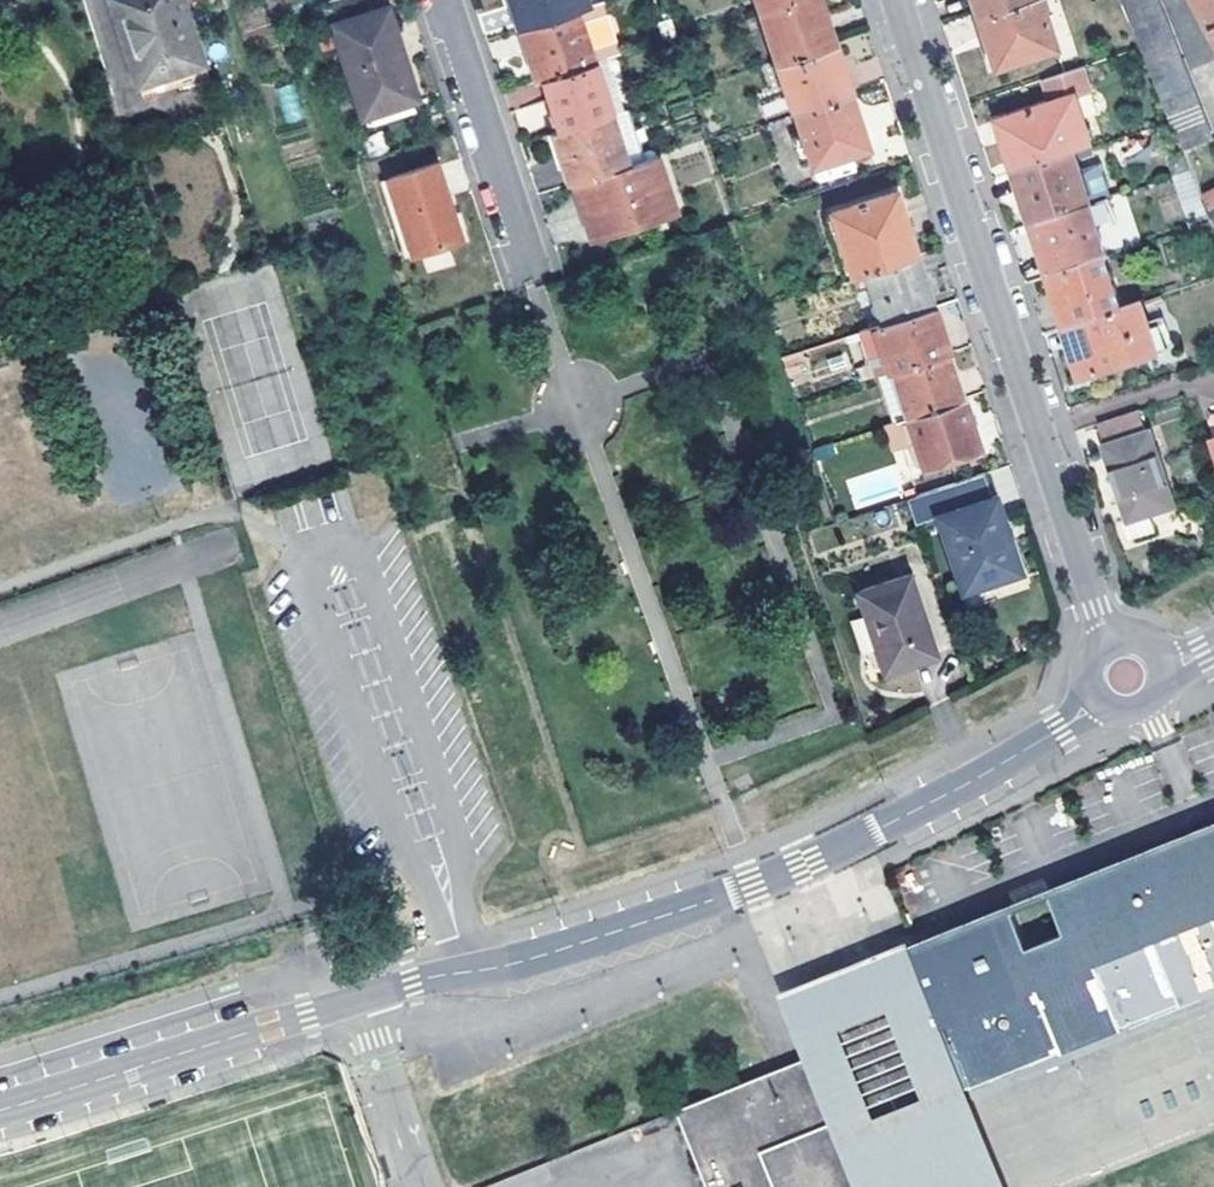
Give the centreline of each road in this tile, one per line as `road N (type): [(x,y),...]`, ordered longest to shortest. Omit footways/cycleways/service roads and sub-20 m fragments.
road 1 (residential): [(360,997),(524,962),(726,897),(957,789),(1098,703)]
road 2 (residential): [(898,0),(1108,641)]
road 3 (residential): [(0,1108),(360,997)]
road 4 (residential): [(444,0),(536,284)]
road 5 (residential): [(360,997),(424,1186)]

